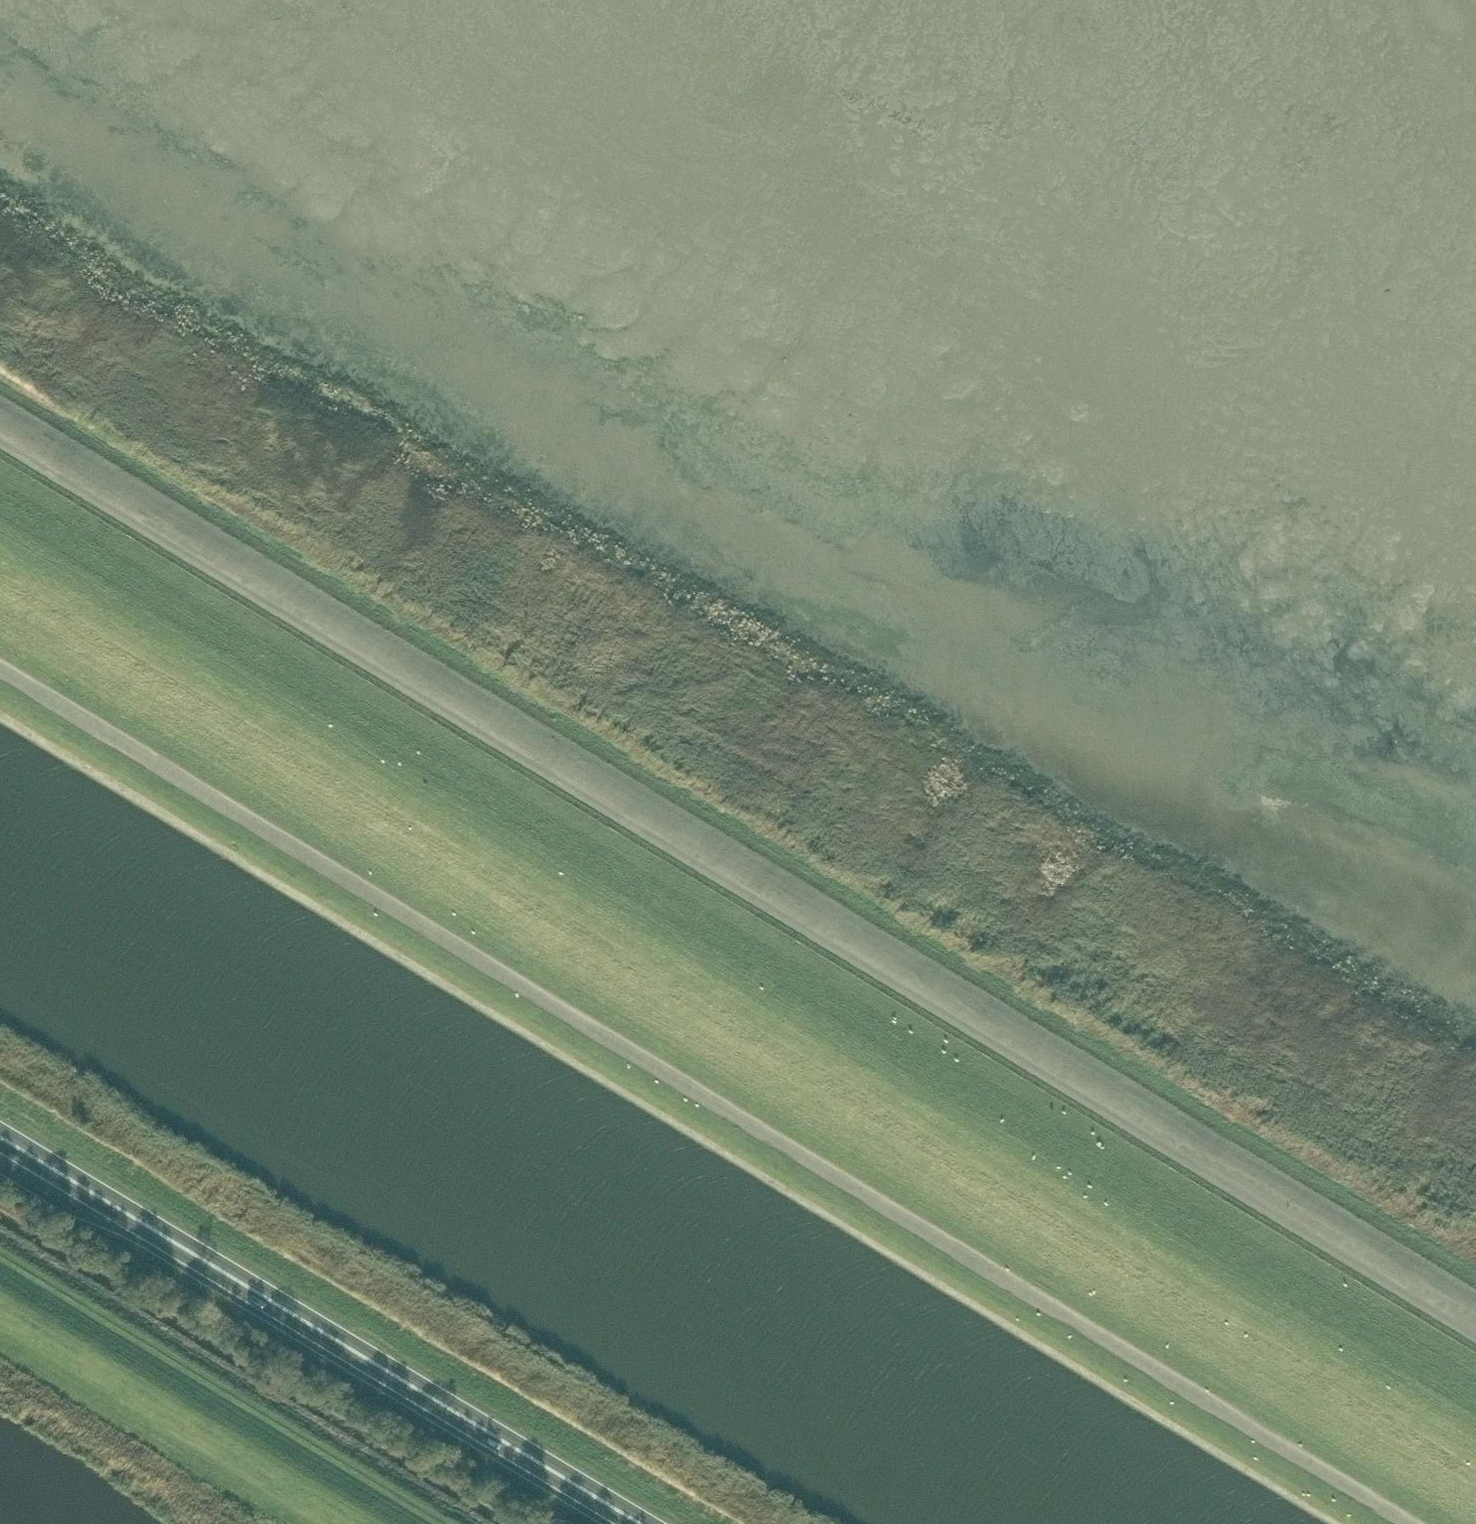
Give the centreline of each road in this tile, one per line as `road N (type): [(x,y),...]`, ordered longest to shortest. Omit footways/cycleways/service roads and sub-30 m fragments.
road 1 (primary): [(640,1523),(0,1137)]

